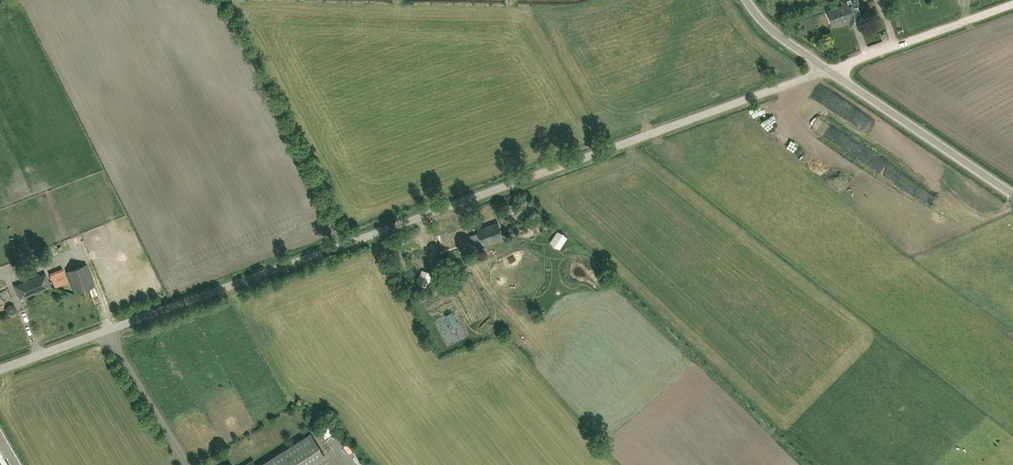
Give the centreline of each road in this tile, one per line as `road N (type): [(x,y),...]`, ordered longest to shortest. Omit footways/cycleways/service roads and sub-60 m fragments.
road 1 (unclassified): [(0,370),(827,71)]
road 2 (unclassified): [(1012,197),(827,71)]
road 3 (track): [(1012,4),(827,71)]

